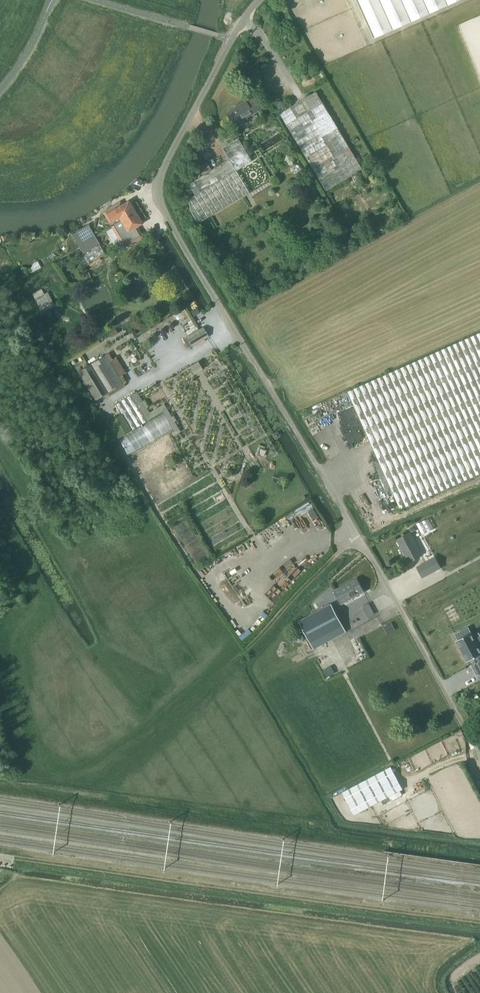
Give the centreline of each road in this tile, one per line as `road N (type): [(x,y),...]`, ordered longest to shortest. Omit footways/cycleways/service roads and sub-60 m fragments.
road 1 (unclassified): [(479,768),(408,624),(159,204),(162,168),(259,0)]

